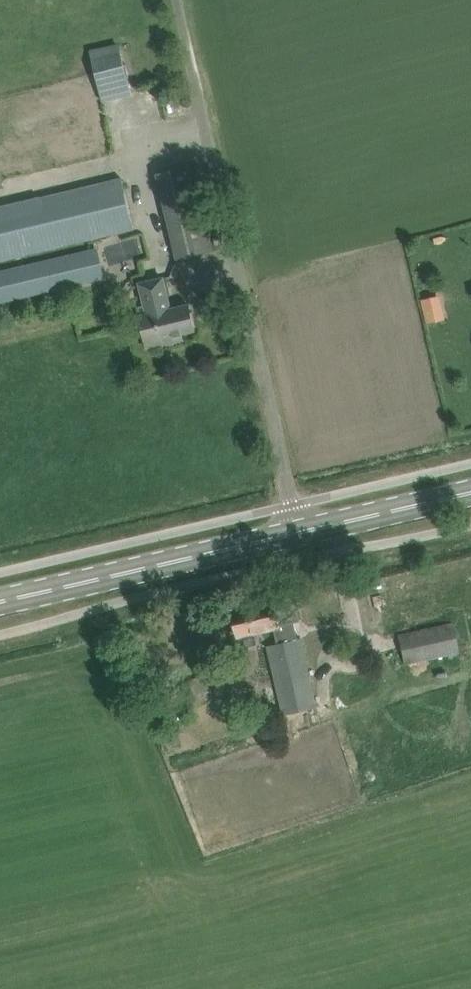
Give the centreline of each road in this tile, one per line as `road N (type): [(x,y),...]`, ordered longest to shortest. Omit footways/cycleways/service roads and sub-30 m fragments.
road 1 (primary): [(0,604),(470,495)]

